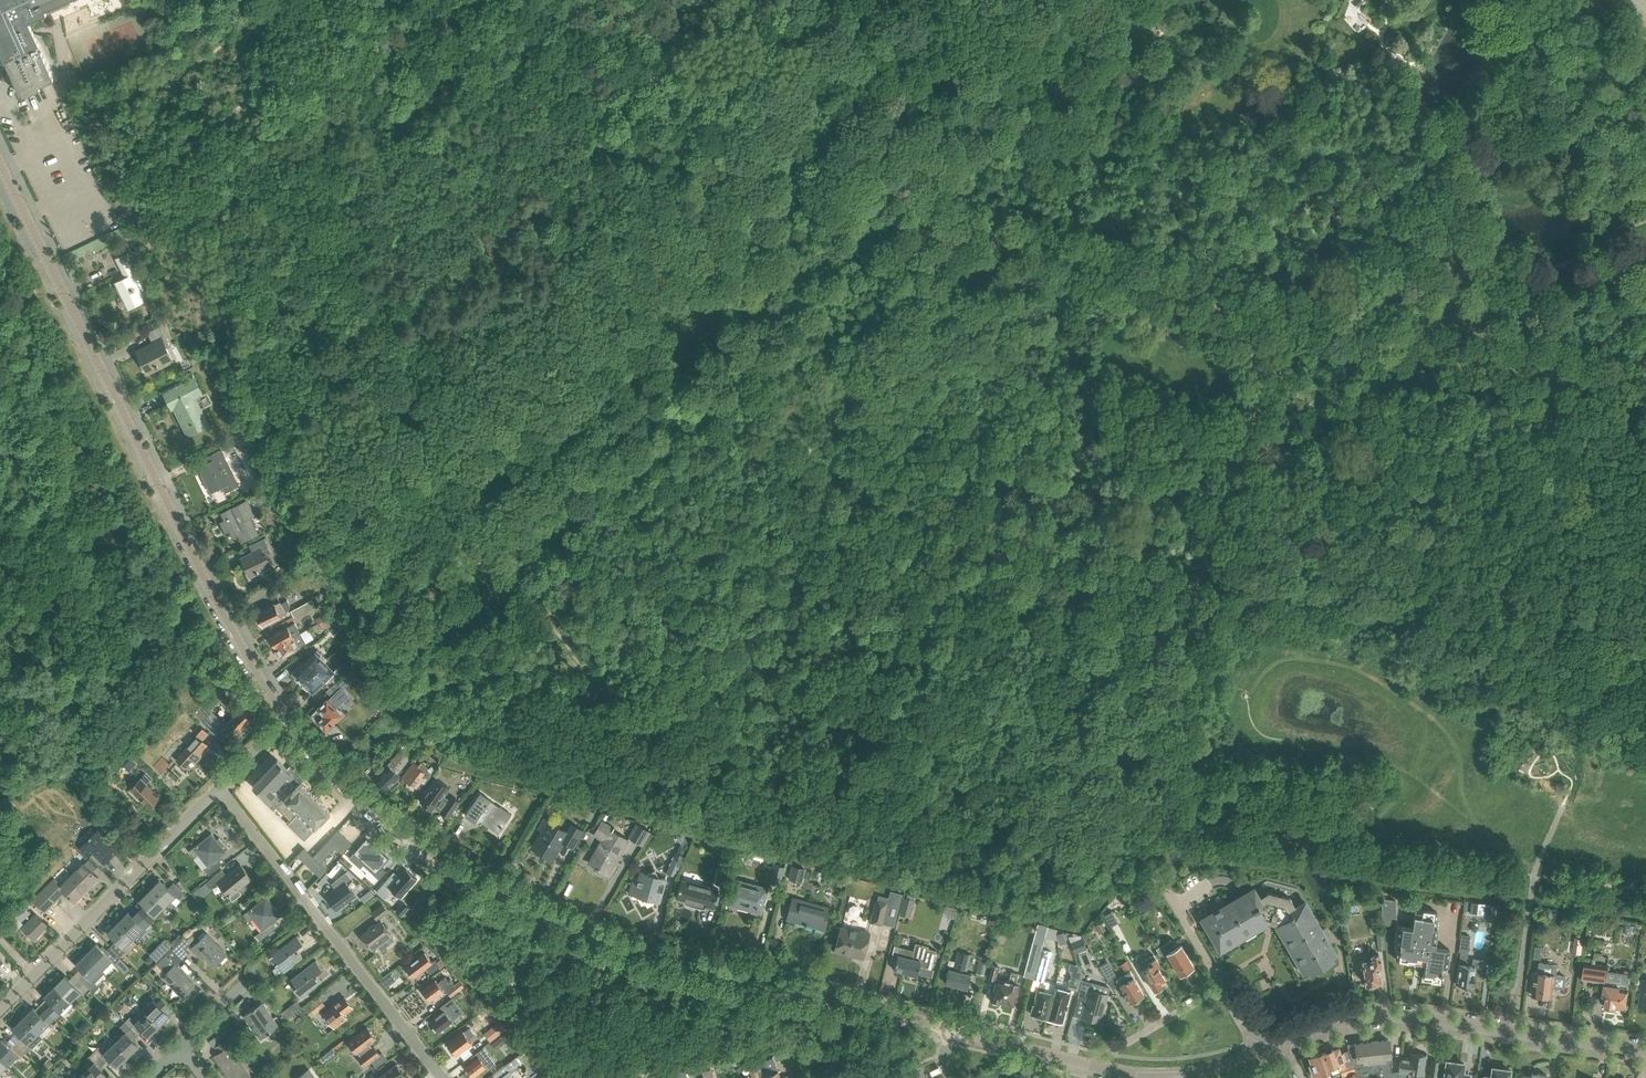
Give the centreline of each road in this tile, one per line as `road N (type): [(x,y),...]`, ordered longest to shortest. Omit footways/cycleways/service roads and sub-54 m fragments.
road 1 (track): [(658,364),(804,475),(919,536),(1005,553),(1147,558),(1200,569),(1312,534),(1368,528),(1462,549),(1568,617),(1645,639)]
road 2 (track): [(426,525),(564,640),(669,819),(1059,918),(1080,911),(1149,826)]
road 3 (unclassified): [(972,1041),(660,962),(480,891),(435,865),(286,721)]
road 4 (track): [(895,225),(1276,310),(1645,405)]
road 5 (unclassified): [(286,721),(218,603),(0,161)]
road 6 (track): [(1147,875),(1149,826),(1645,889)]
road 7 (track): [(882,222),(417,511)]
road 8 (unclassified): [(1284,1044),(1338,1023),(1424,1024),(1645,1054)]
road 9 (residential): [(441,1077),(218,788)]
road 10 (unclassified): [(0,1009),(218,788)]
road 11 (residential): [(1090,1067),(1224,991)]
road 12 (unclassified): [(1090,1067),(972,1041)]

